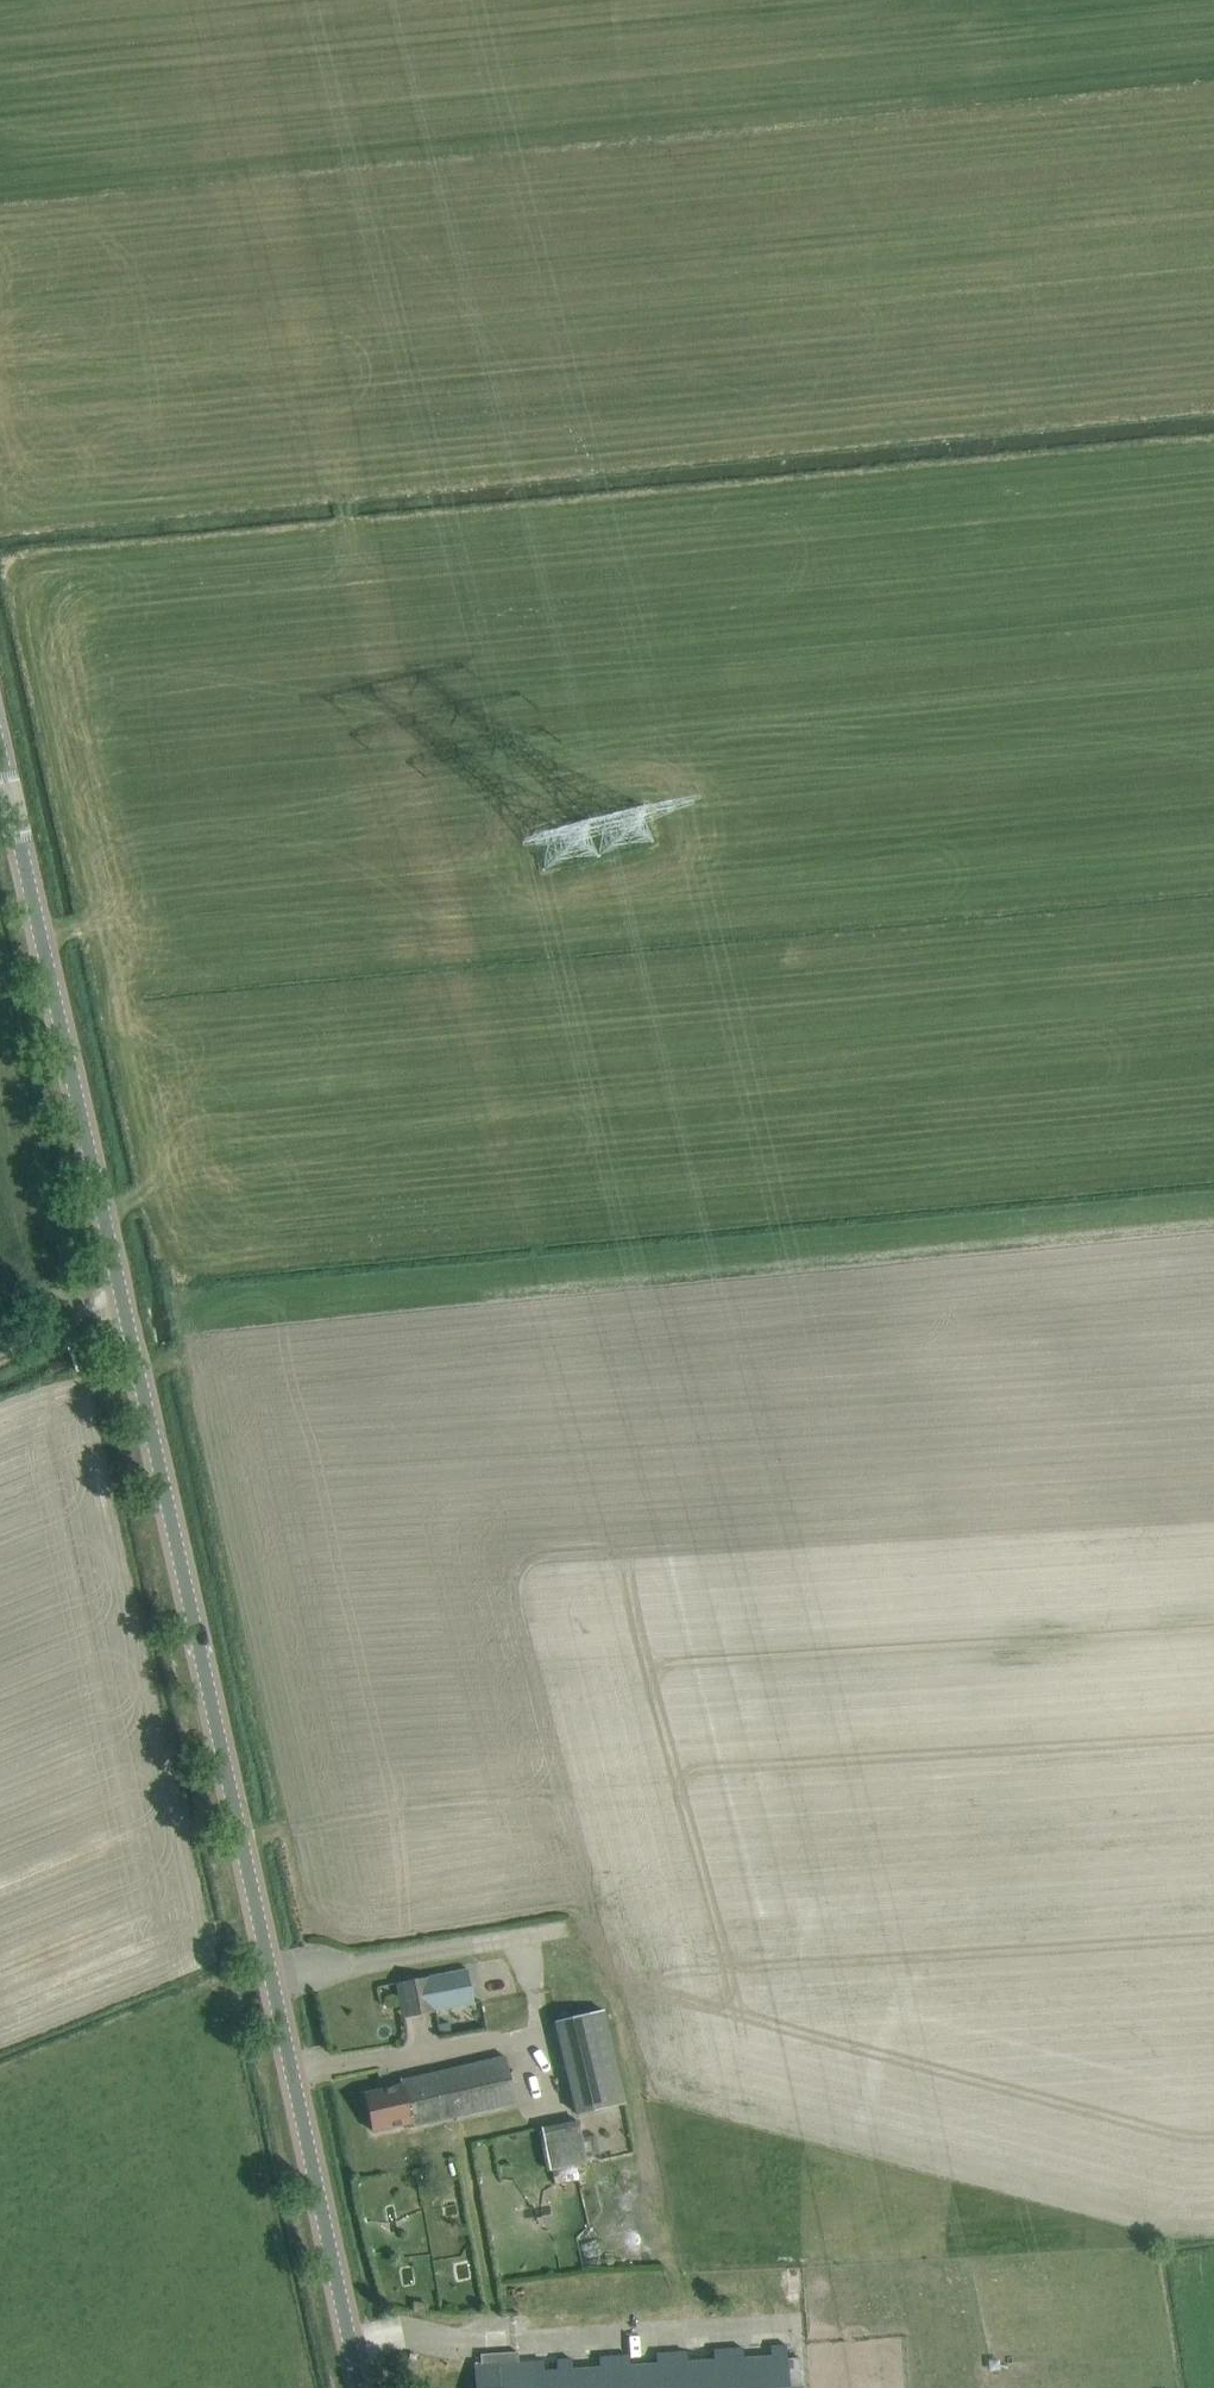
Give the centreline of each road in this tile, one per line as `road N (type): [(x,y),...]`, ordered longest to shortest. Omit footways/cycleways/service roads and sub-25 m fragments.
road 1 (tertiary): [(359,2387),(0,776)]

